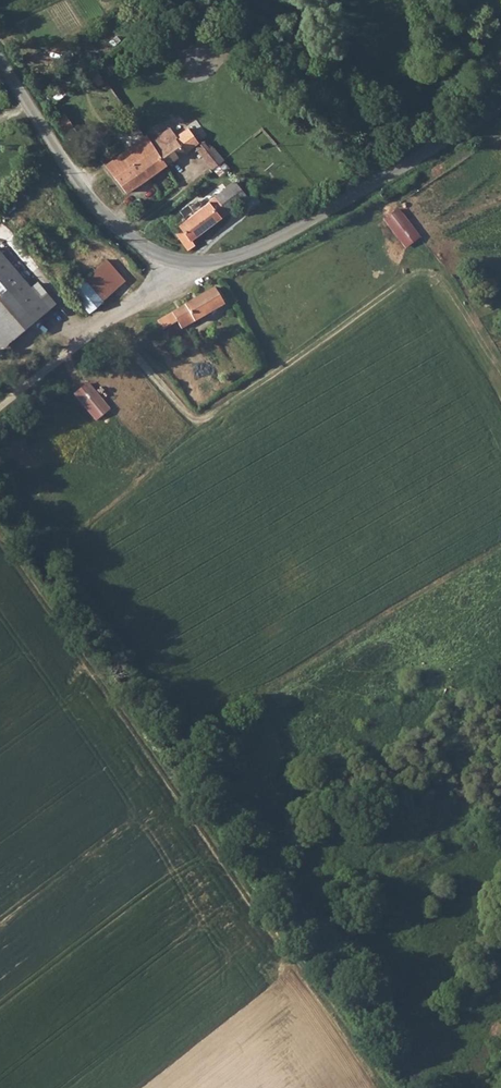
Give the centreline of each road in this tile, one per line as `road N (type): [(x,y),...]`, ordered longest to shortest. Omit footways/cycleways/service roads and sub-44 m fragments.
road 1 (unclassified): [(191,268),(228,263),(280,239),(500,108)]
road 2 (unclassified): [(191,268),(135,242),(92,203),(0,51)]
road 3 (unclassified): [(0,409),(191,268)]

